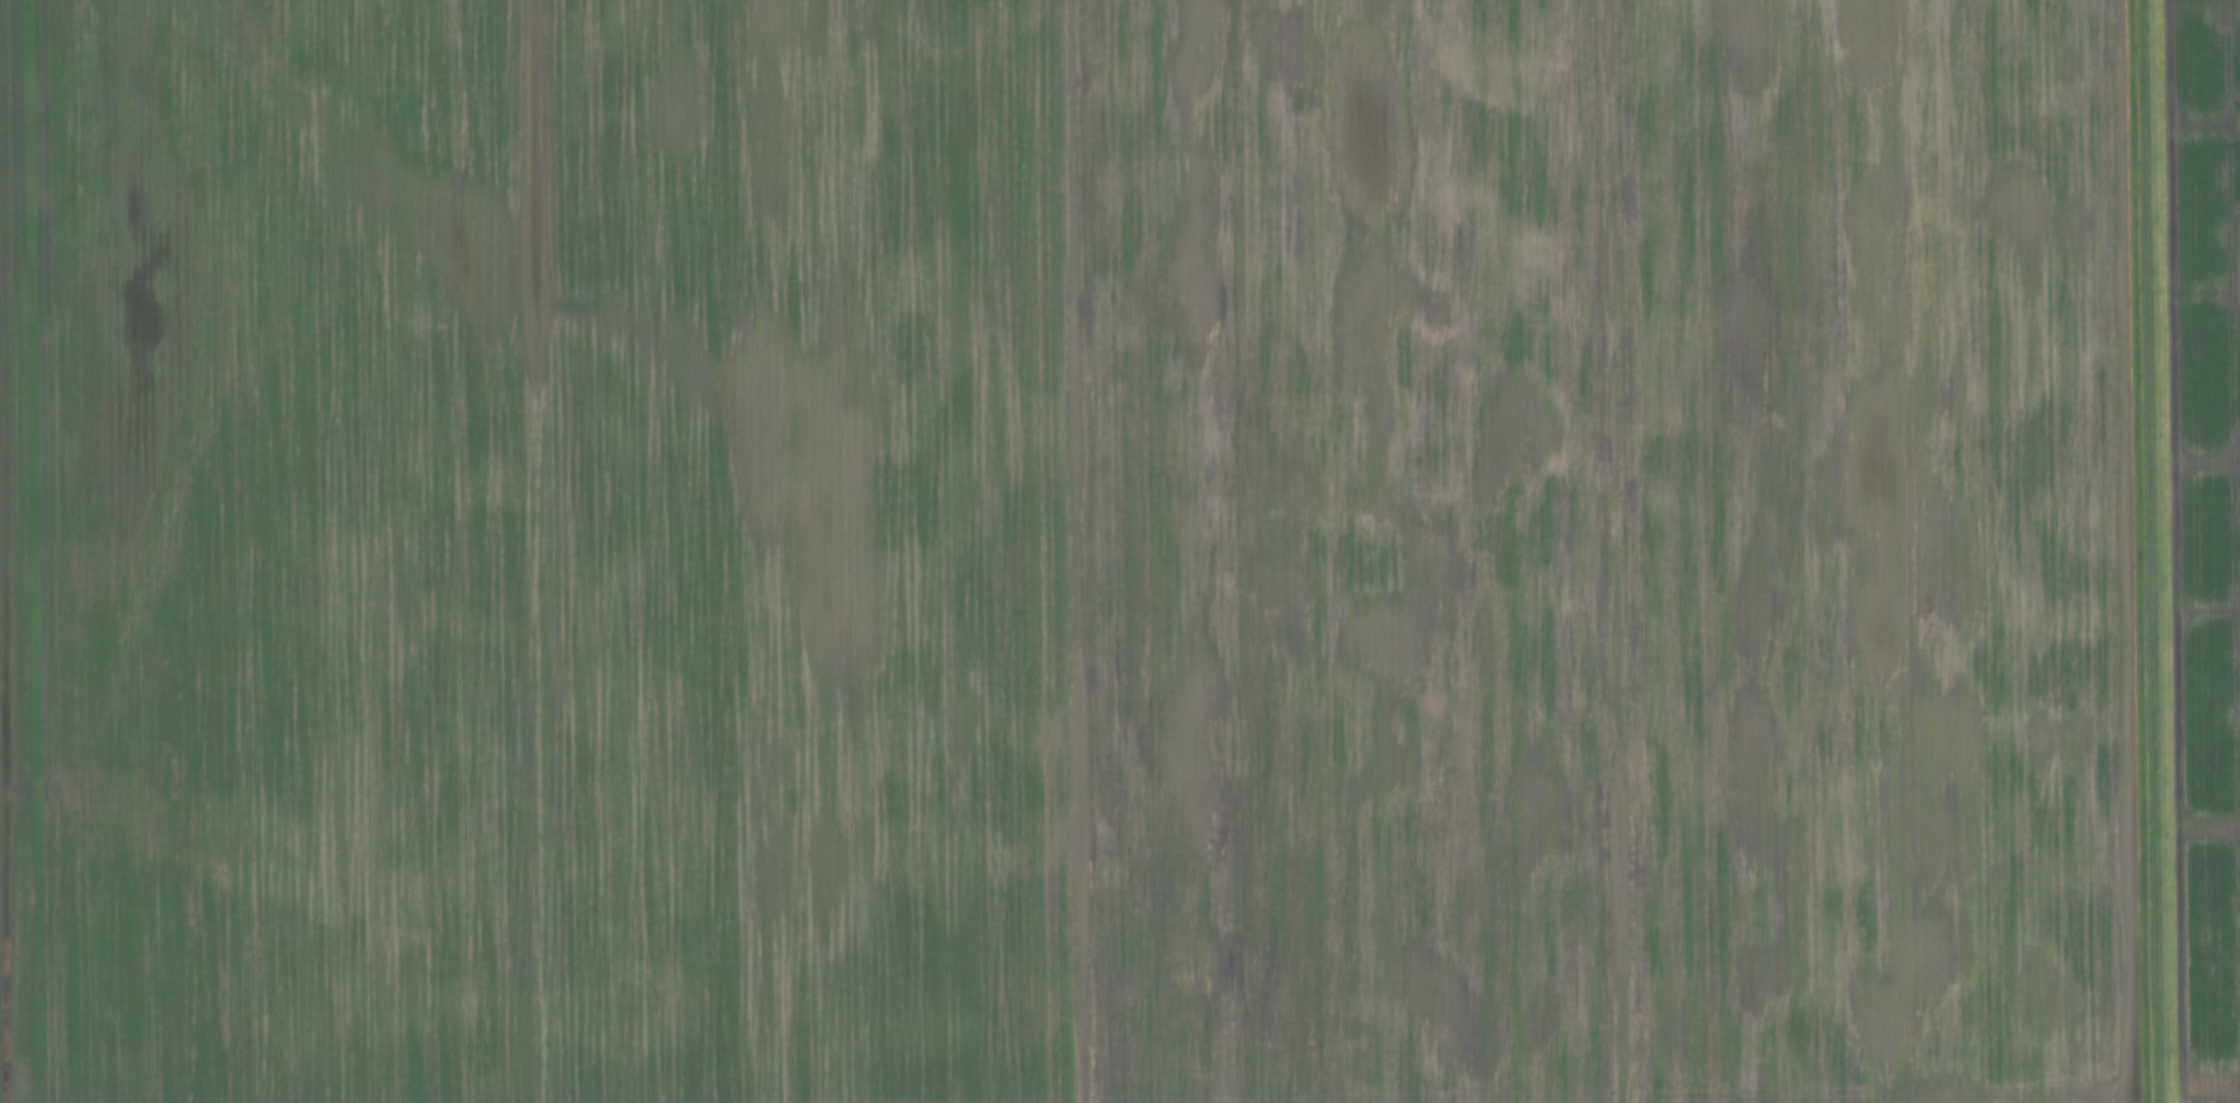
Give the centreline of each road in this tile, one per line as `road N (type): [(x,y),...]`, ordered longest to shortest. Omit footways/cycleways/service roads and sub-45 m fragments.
road 1 (track): [(2159,1102),(2145,0)]

